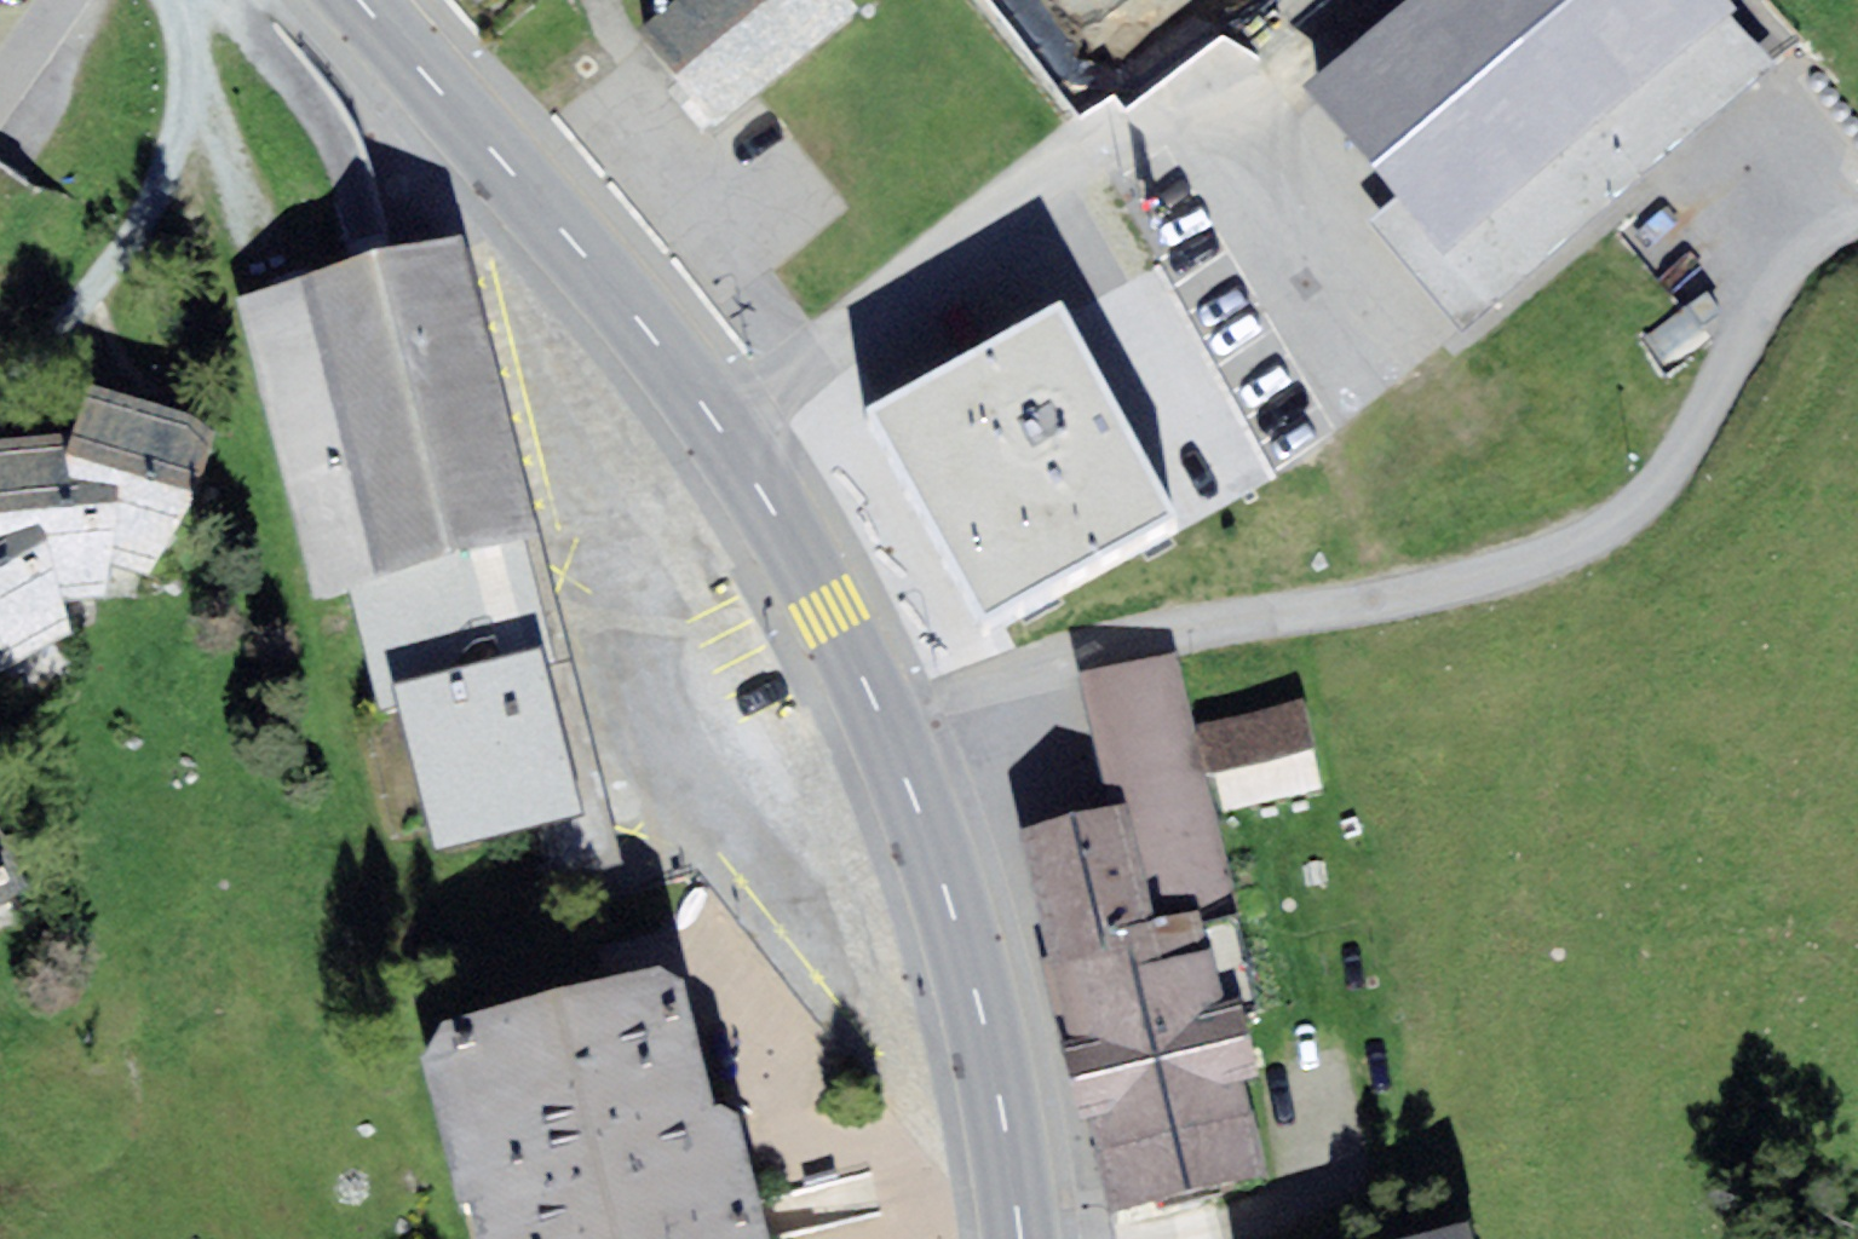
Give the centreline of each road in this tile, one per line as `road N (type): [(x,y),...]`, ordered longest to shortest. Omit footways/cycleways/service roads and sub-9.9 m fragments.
road 1 (residential): [(1857,222),(1811,256),(1760,314),(1666,473),(1628,509),(1572,542),(1474,584),(1346,612),(1176,632),(1012,675),(887,724)]
road 2 (residential): [(718,425),(1188,71)]
road 3 (primary): [(1019,1238),(1007,1132),(974,988),(937,856),(887,724)]
road 4 (primary): [(359,0),(658,341)]
road 5 (primary): [(887,724),(789,534),(718,425)]
road 6 (residential): [(1188,71),(1396,317)]

